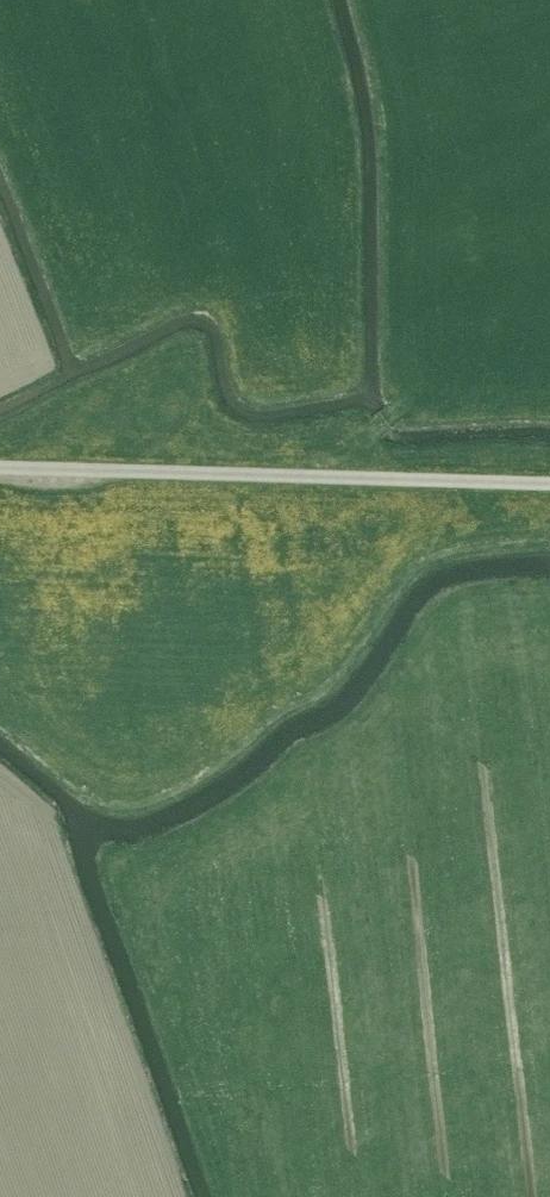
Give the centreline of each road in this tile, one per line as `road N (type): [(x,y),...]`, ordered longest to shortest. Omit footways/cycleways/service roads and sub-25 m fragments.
road 1 (unclassified): [(0,470),(549,484)]

